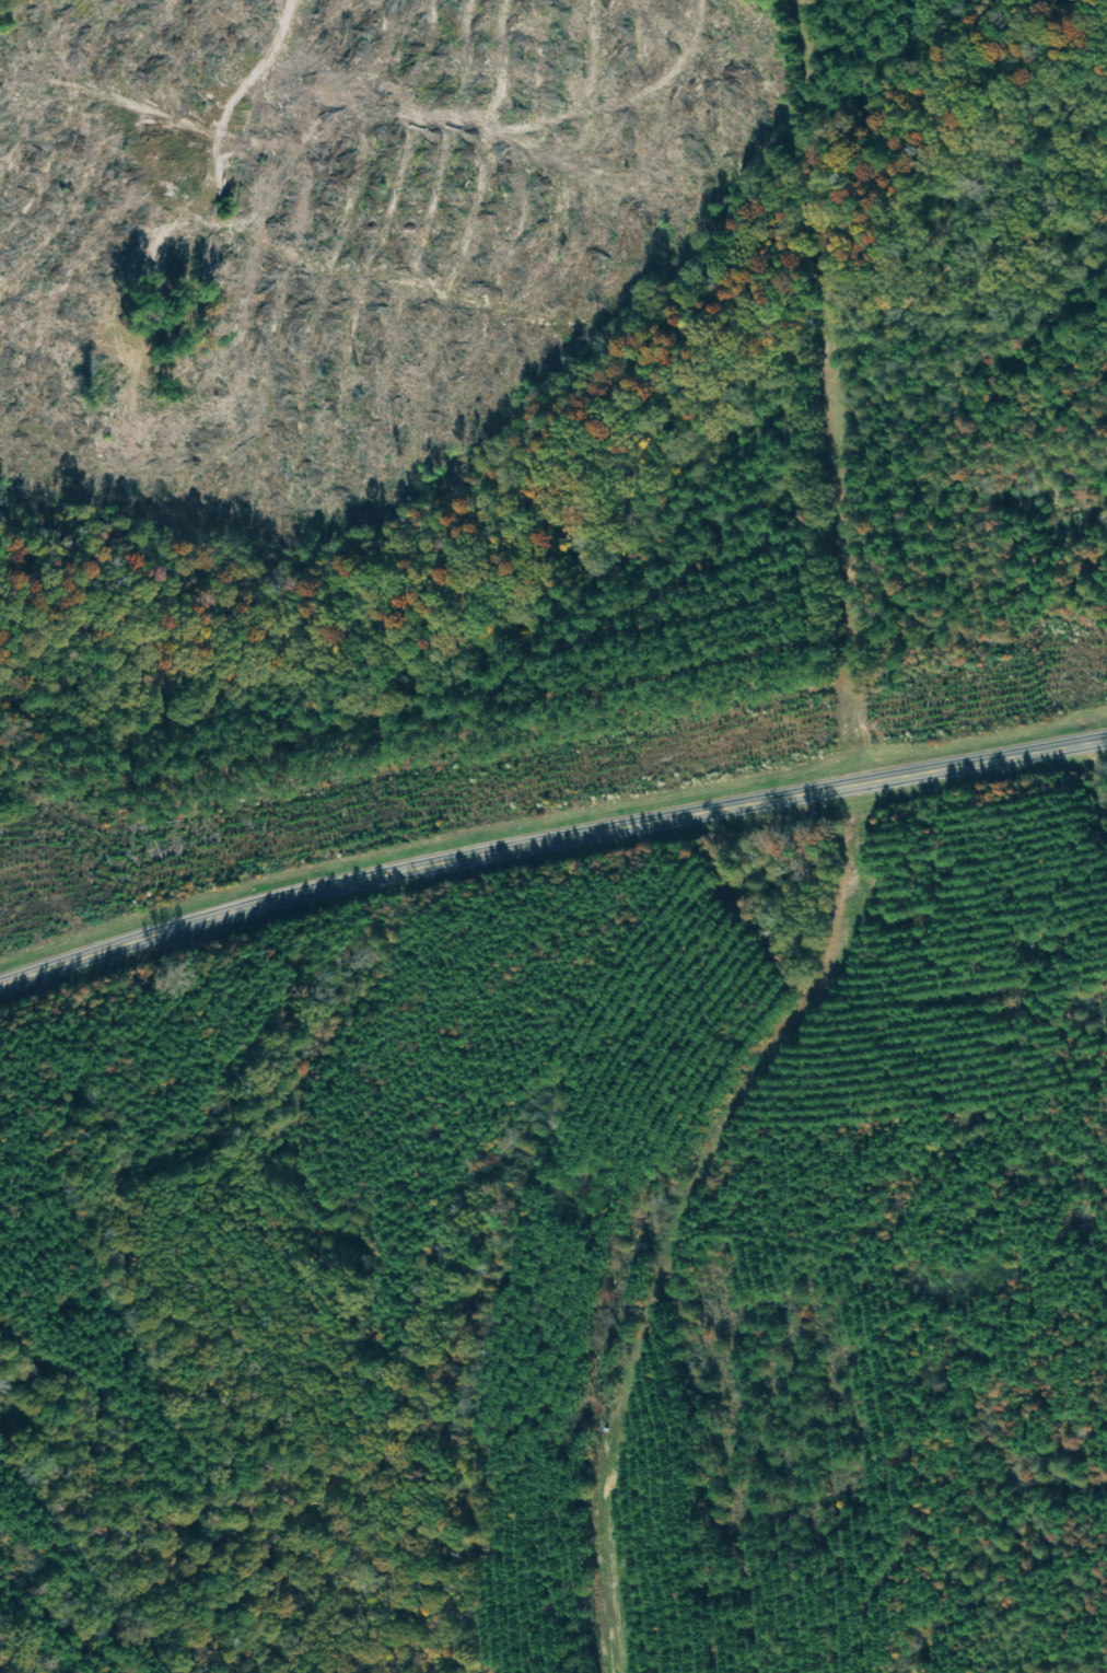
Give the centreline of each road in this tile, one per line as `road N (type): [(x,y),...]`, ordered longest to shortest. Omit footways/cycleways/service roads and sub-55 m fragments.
road 1 (secondary): [(0,985),(186,926),(467,856),(1106,737)]

